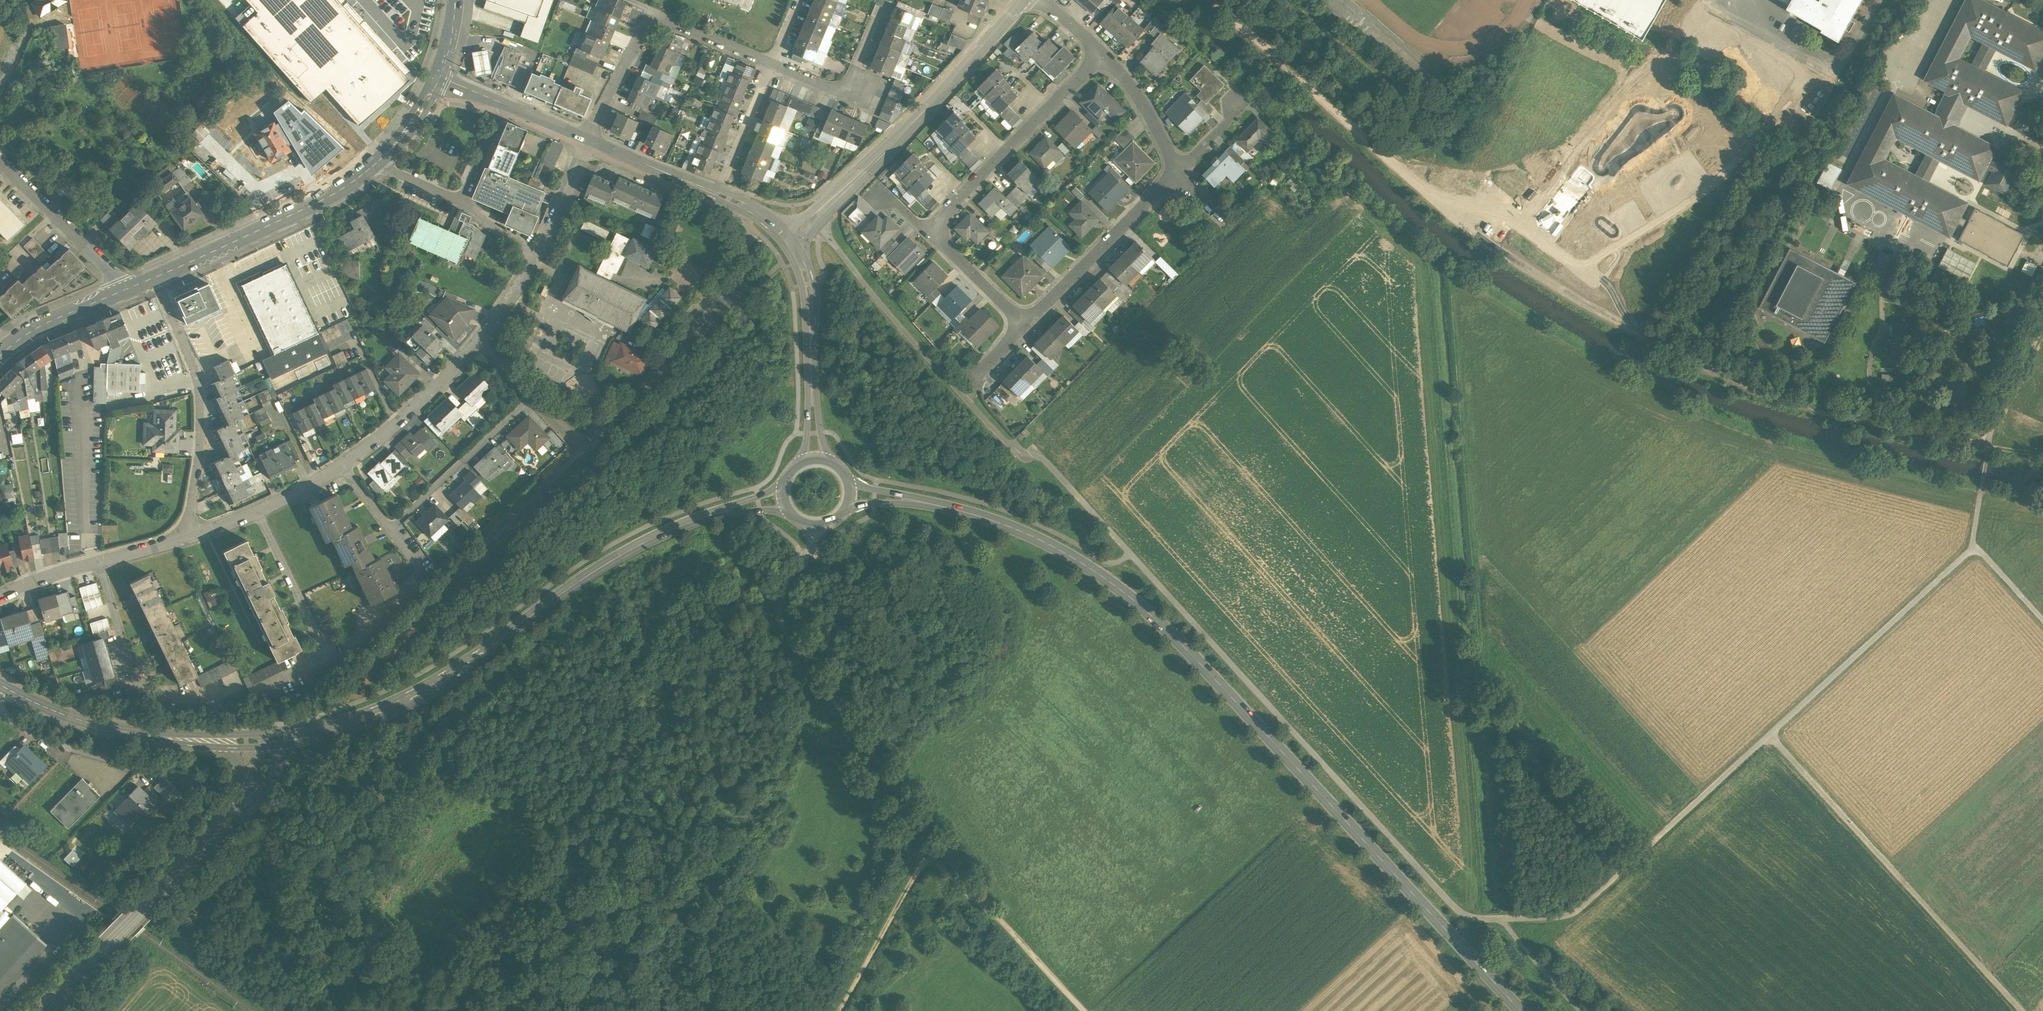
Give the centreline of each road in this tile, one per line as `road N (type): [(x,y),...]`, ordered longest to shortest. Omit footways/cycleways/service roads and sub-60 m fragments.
road 1 (track): [(827,233),(1020,453),(1047,463),(1466,916),(1569,916),(1768,734)]
road 2 (secondary): [(1521,1010),(1209,672),(1121,590),(989,519),(851,493)]
road 3 (track): [(815,527),(778,615),(929,830),(935,850),(1088,1010)]
road 4 (secondary): [(783,499),(716,514),(612,559),(473,659),(382,711),(270,741)]
road 5 (track): [(2022,1010),(1768,734)]
road 6 (residential): [(43,1010),(249,800),(262,784),(270,741)]
road 7 (residential): [(588,139),(641,34),(655,23),(669,22),(842,93),(861,89)]
road 8 (tertiary): [(441,77),(395,146),(356,178),(158,276)]
road 9 (residential): [(787,238),(893,142),(1023,0)]
road 10 (residential): [(532,397),(584,447),(744,284)]
road 11 (track): [(1768,734),(1974,545)]
road 12 (secondary): [(270,741),(196,741),(100,727),(1,686)]
road 13 (residential): [(158,276),(193,366),(202,433),(183,538)]
road 14 (residential): [(1101,54),(926,233)]
road 15 (residential): [(588,139),(537,260),(478,339)]
road 16 (residential): [(814,459),(809,290),(787,238)]
road 17 (residential): [(787,238),(749,208),(588,139)]
road 18 (residential): [(1178,172),(1023,331)]
road 19 (residential): [(389,531),(532,397)]
road 20 (track): [(839,1010),(935,850)]
road 21 (residential): [(478,339),(448,377),(344,465)]
road 22 (unclassified): [(120,292),(0,167)]
road 23 (residential): [(255,511),(328,656)]
road 24 (residential): [(588,139),(441,77)]
road 25 (residential): [(136,768),(43,740),(0,708)]
road 26 (residential): [(1178,172),(1144,107),(1101,54)]
road 27 (residential): [(926,233),(1023,331)]
road 28 (tertiary): [(120,292),(0,354)]
road 29 (track): [(1989,447),(2042,327)]
road 30 (residential): [(99,562),(137,687)]

